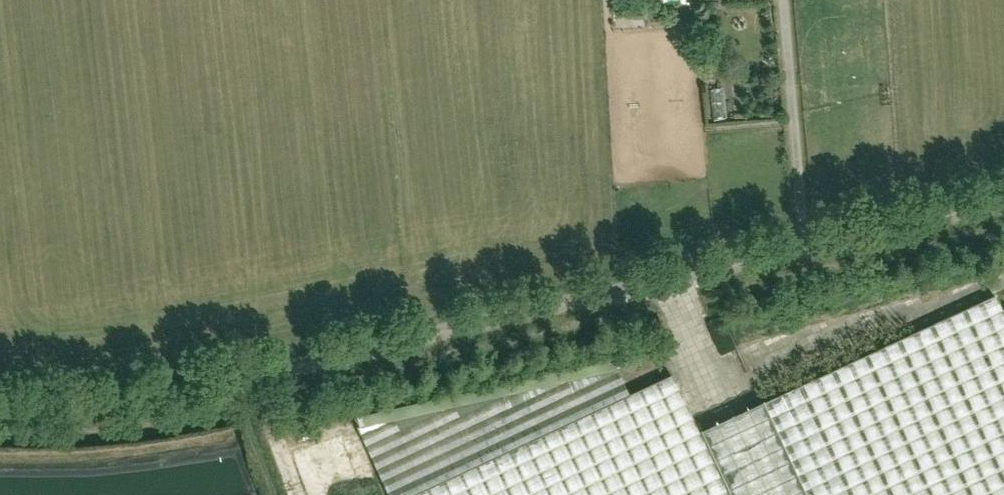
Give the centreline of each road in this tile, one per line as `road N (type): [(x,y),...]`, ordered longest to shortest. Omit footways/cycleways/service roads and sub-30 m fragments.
road 1 (unclassified): [(0,404),(157,393),(1003,211)]

